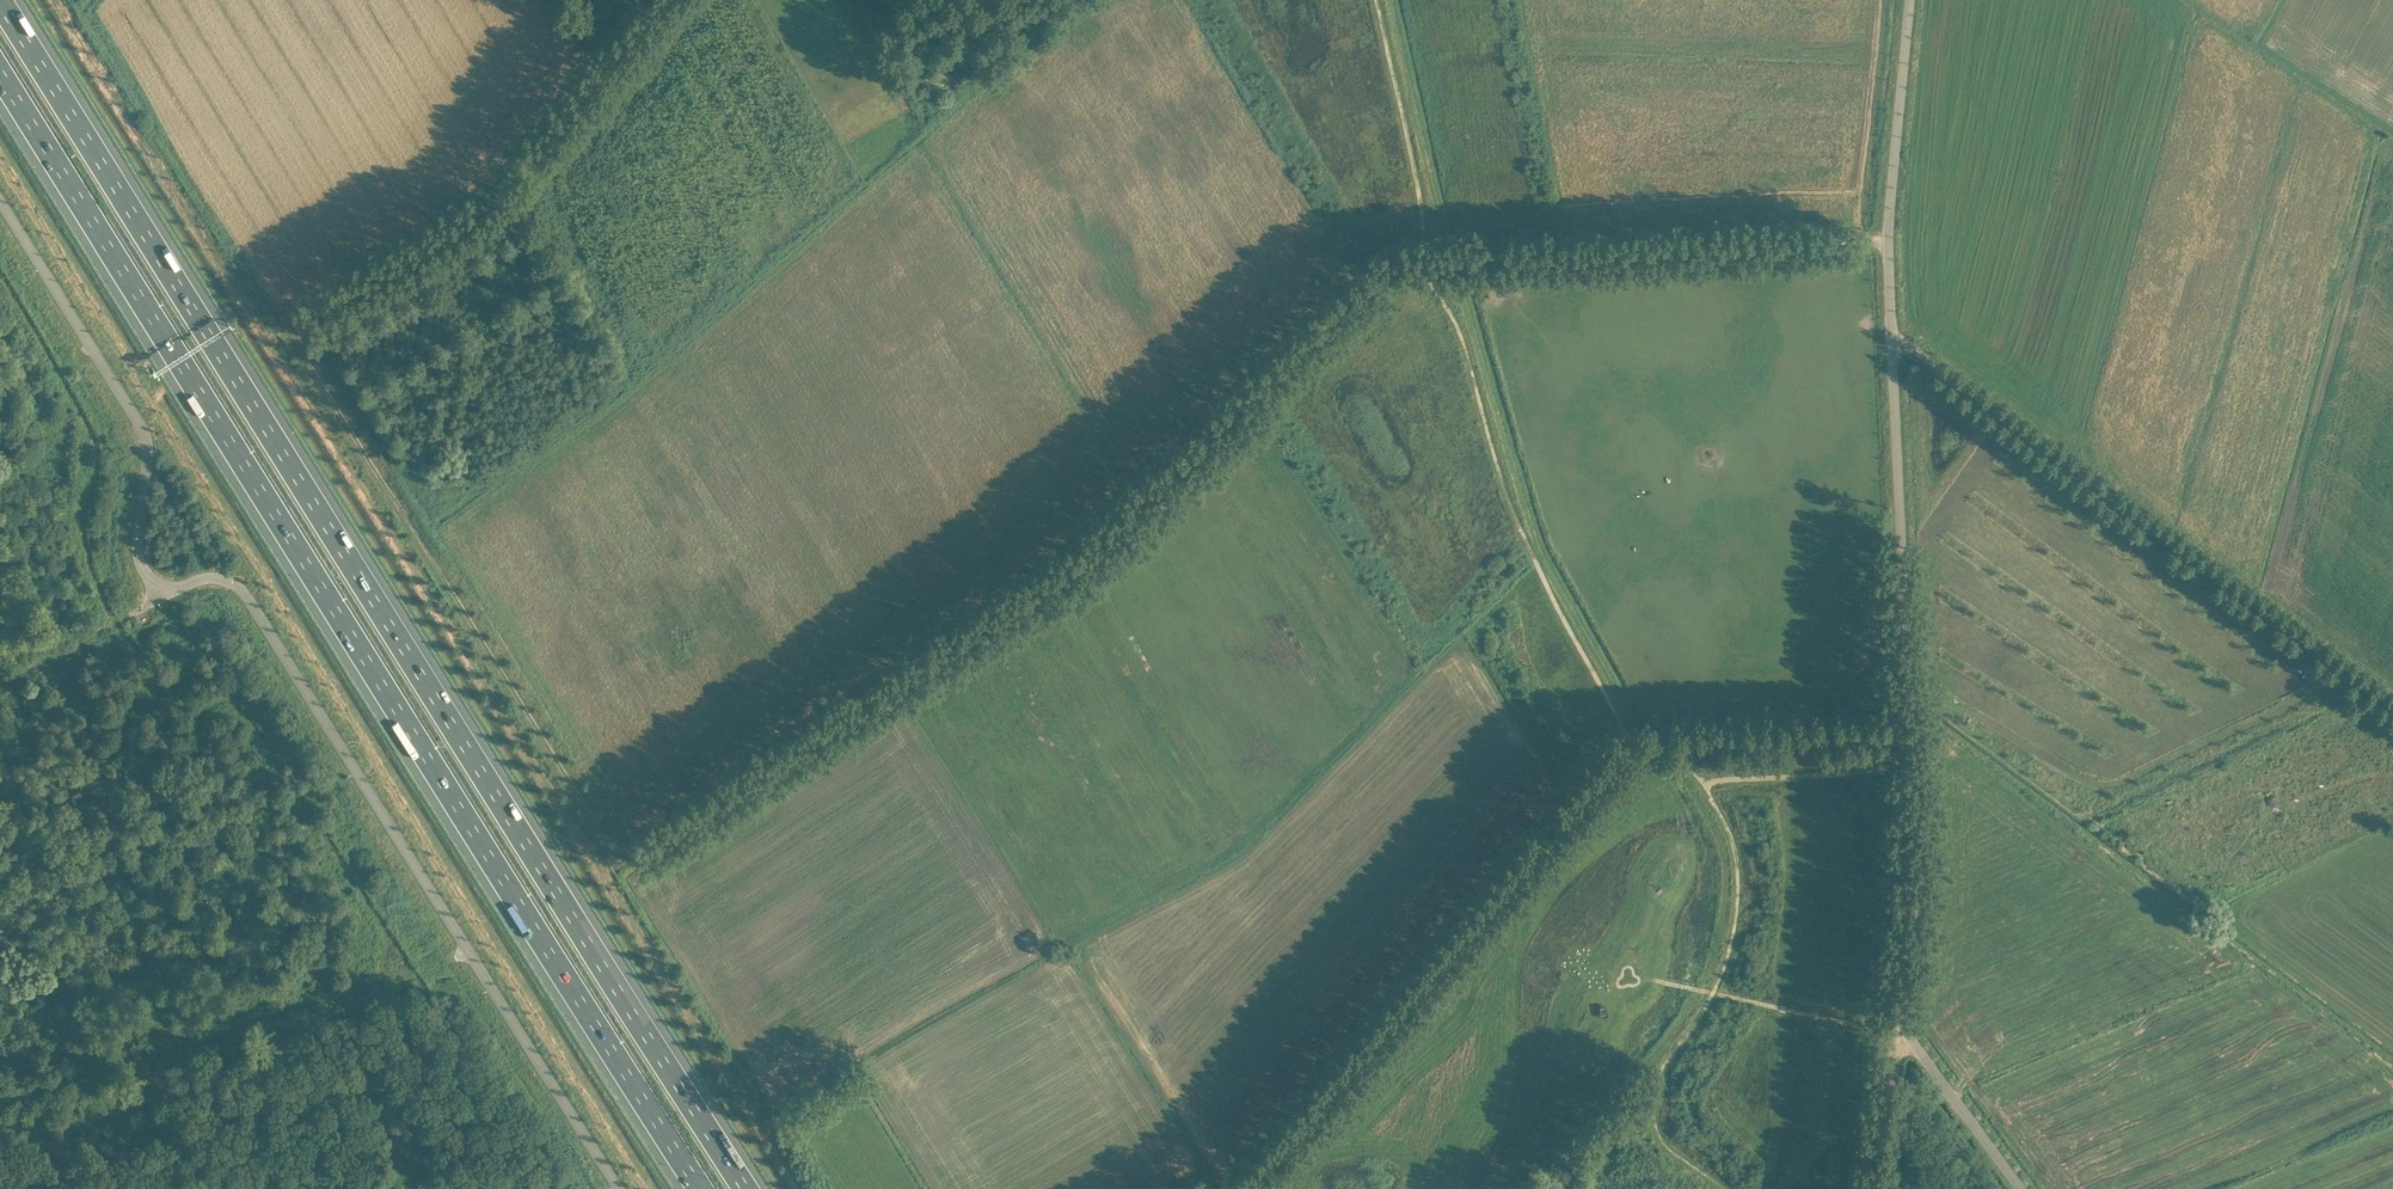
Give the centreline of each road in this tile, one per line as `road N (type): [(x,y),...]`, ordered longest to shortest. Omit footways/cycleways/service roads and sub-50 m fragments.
road 1 (track): [(1888,240),(1411,259),(1389,267),(1059,569),(635,855),(611,846),(299,336),(312,316),(475,219),(501,195),(661,0)]
road 2 (motorway): [(747,1188),(0,0)]
road 3 (motorway): [(0,70),(702,1188)]
road 4 (unclassified): [(625,1188),(243,588),(219,580),(157,585),(145,575),(138,555),(147,439),(0,200)]
road 5 (unclassified): [(2023,1188),(1900,1023),(1910,899),(1907,728),(1888,240),(1911,0)]
road 6 (track): [(1222,1188),(1245,1173),(1632,738),(1907,728)]
road 7 (track): [(2392,705),(1893,341)]
road 8 (track): [(1906,691),(1943,700),(2085,782),(2105,785),(2324,687)]
road 9 (track): [(1867,1188),(1900,1023)]

